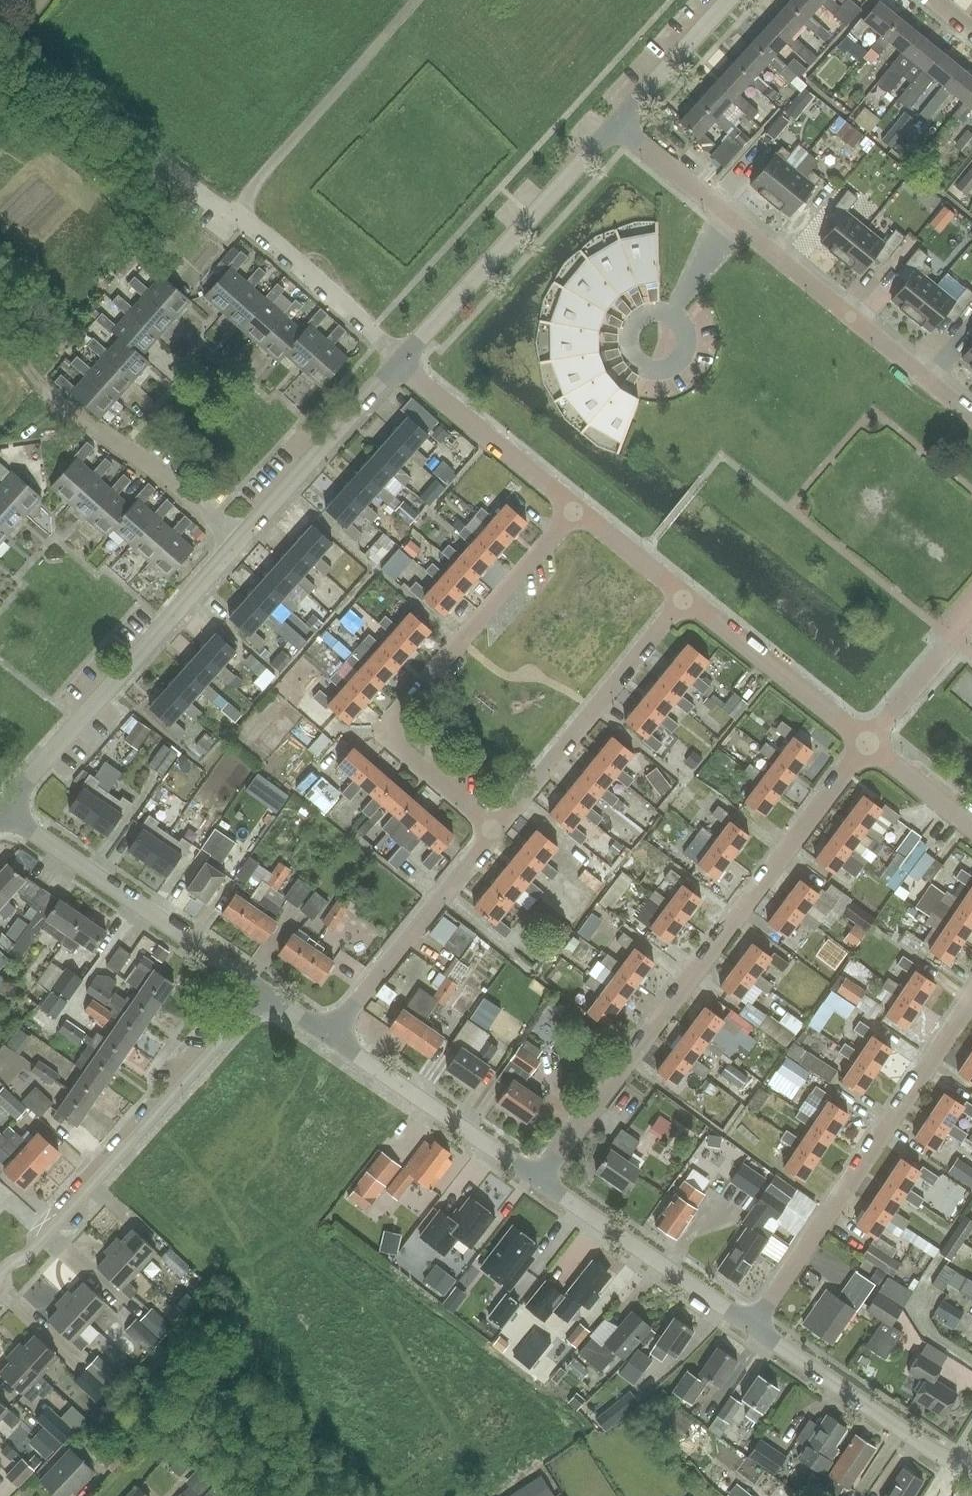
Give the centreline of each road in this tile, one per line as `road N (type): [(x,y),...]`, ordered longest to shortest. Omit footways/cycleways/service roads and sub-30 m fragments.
road 1 (residential): [(542,1181),(865,743)]
road 2 (residential): [(404,363),(235,215),(419,0)]
road 3 (residential): [(971,415),(617,125)]
road 4 (residential): [(495,831),(390,739),(392,723),(572,510)]
road 5 (residential): [(266,994),(31,1252),(0,1274)]
road 6 (residential): [(757,1321),(971,1001)]
road 7 (residential): [(5,810),(242,544)]
road 8 (residential): [(404,363),(617,125)]
road 9 (residential): [(266,994),(5,810)]
road 10 (residential): [(242,544),(0,347)]
road 11 (residential): [(495,831),(686,596)]
road 12 (track): [(0,33),(235,215)]
road 13 (residential): [(329,1034),(495,831)]
road 14 (residential): [(542,1181),(329,1034)]
road 15 (residential): [(757,1321),(542,1181)]
road 16 (residential): [(971,1459),(757,1321)]
road 17 (residential): [(242,544),(404,363)]
road 18 (residential): [(865,743),(686,596)]
road 19 (residential): [(572,510),(404,363)]
road 20 (residential): [(617,125),(730,0)]
road 21 (residential): [(865,743),(971,621)]
road 22 (residential): [(686,596),(572,510)]
road 23 (residential): [(971,827),(865,743)]

